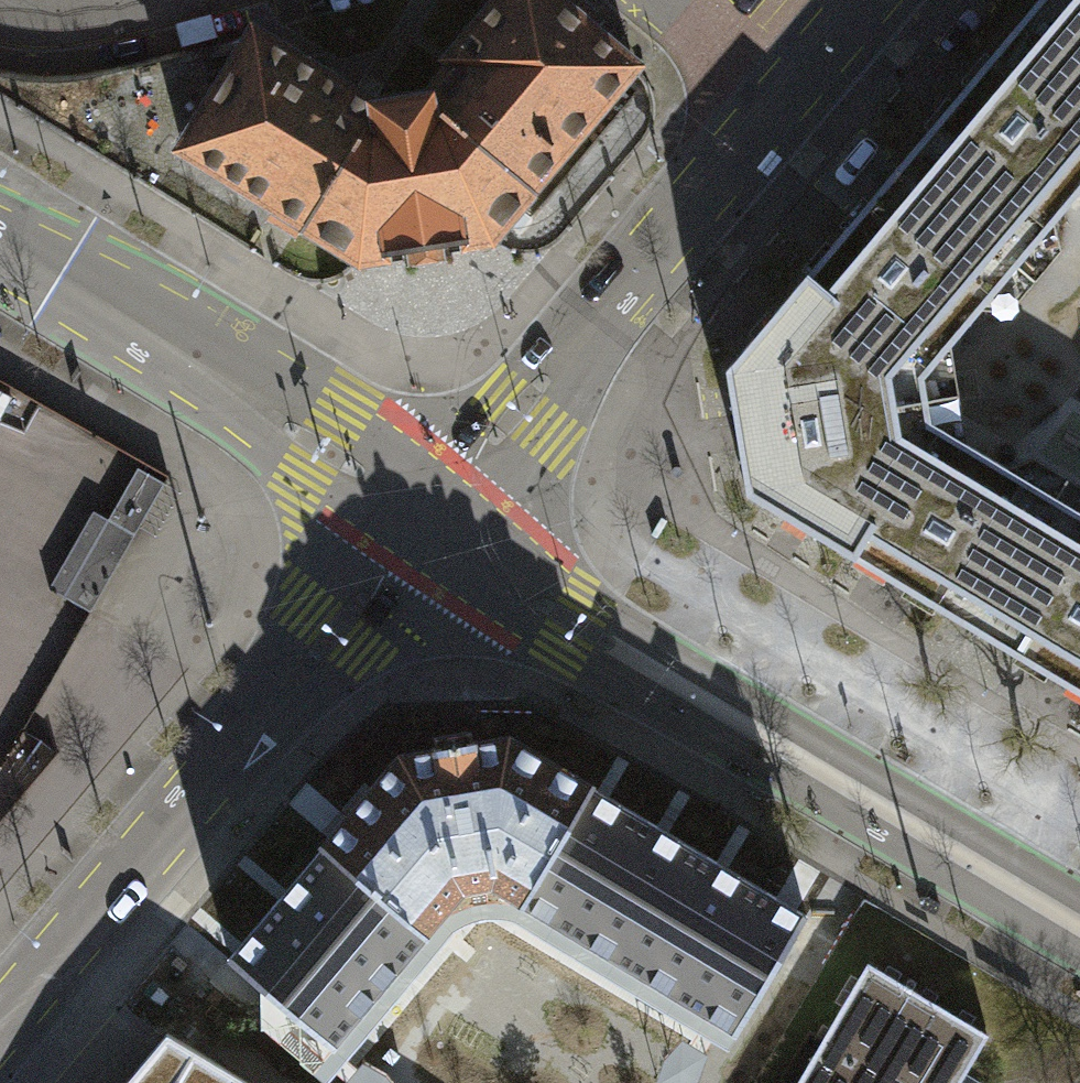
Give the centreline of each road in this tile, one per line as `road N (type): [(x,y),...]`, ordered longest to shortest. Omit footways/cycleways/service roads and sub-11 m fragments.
road 1 (residential): [(434,528),(576,624),(1079,927)]
road 2 (tertiary): [(867,0),(434,528)]
road 3 (tertiary): [(434,528),(0,1034)]
road 4 (residential): [(0,250),(434,528)]

